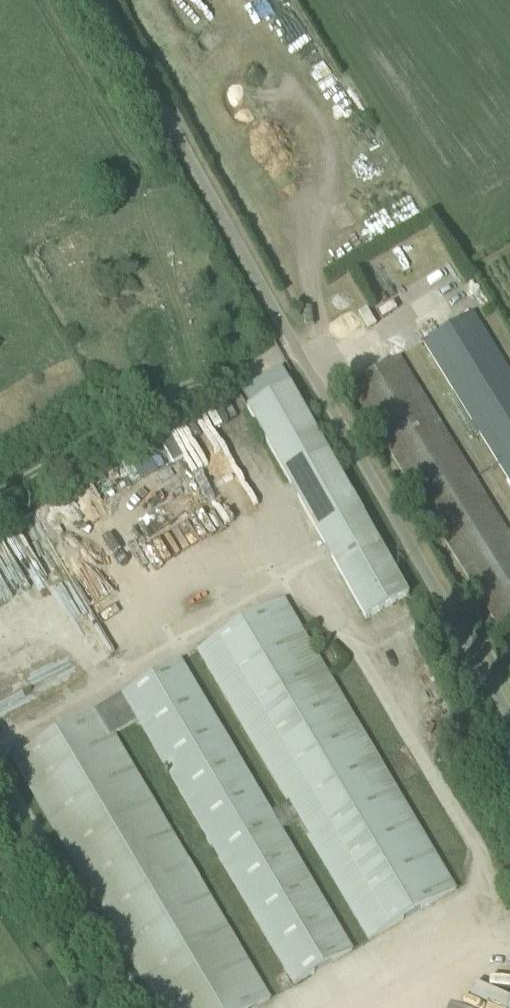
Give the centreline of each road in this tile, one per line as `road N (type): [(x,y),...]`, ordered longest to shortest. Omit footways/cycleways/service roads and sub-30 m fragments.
road 1 (unclassified): [(509,724),(95,0)]
road 2 (track): [(0,490),(171,392),(294,352)]

